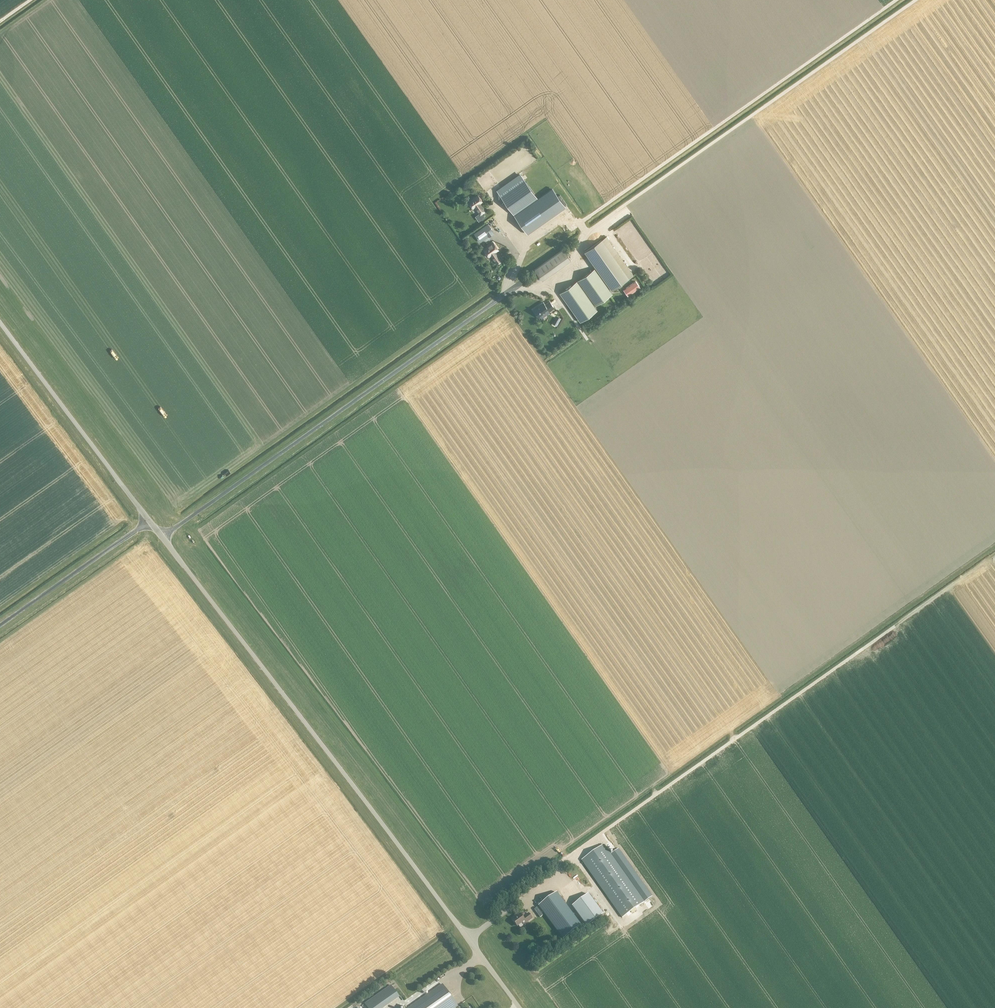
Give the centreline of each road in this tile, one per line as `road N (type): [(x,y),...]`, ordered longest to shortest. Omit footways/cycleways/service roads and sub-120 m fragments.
road 1 (unclassified): [(520,1007),(149,521)]
road 2 (unclassified): [(149,521),(0,330)]
road 3 (unclassified): [(0,627),(149,521)]

